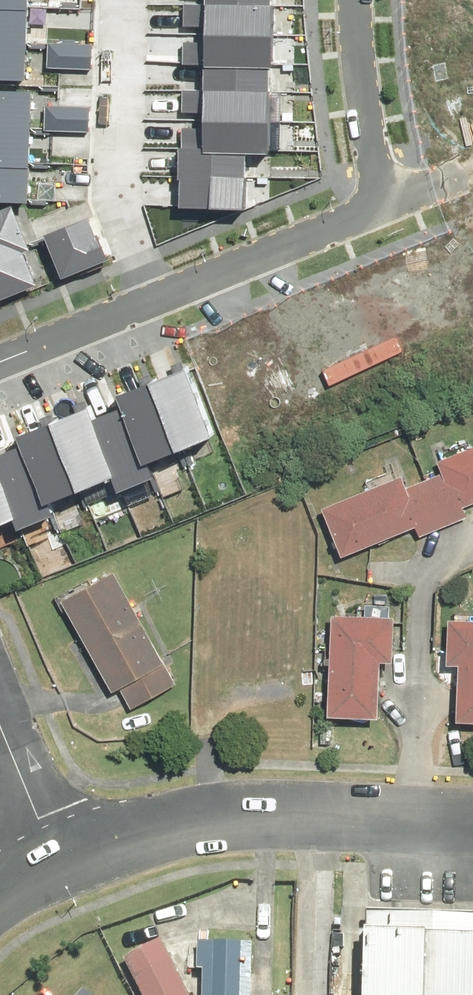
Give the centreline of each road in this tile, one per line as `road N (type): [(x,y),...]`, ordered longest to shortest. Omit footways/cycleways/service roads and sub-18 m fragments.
road 1 (residential): [(55,855),(113,833),(193,817),(472,825)]
road 2 (residential): [(138,298),(97,178),(105,0)]
road 3 (residential): [(381,203),(138,298)]
road 4 (residential): [(346,0),(349,81),(381,203)]
road 5 (residential): [(138,298),(0,354)]
road 6 (residential): [(0,724),(55,855)]

